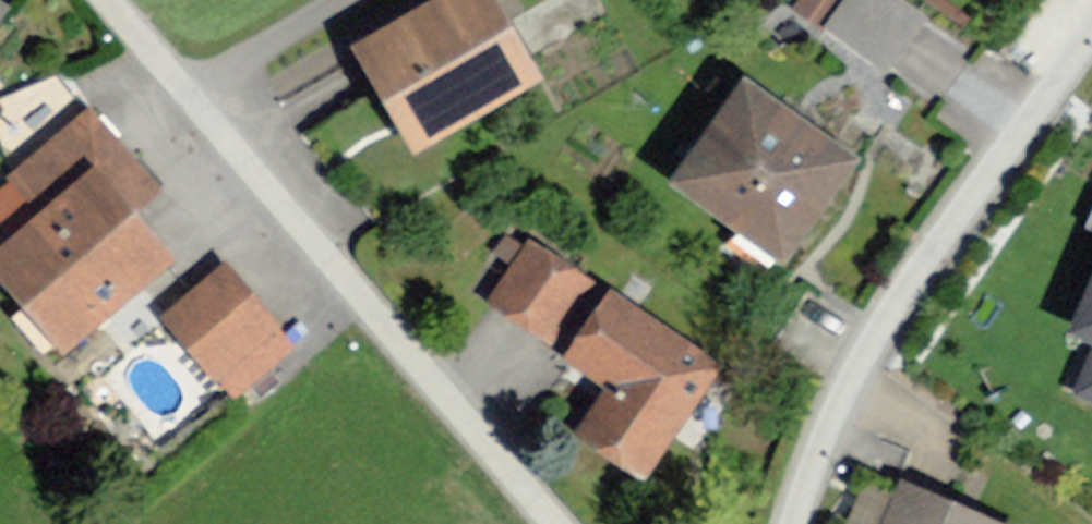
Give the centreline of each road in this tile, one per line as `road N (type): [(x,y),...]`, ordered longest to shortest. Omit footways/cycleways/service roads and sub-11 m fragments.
road 1 (residential): [(122,0),(563,523)]
road 2 (residential): [(792,523),(861,366),(916,277),(1091,35)]

